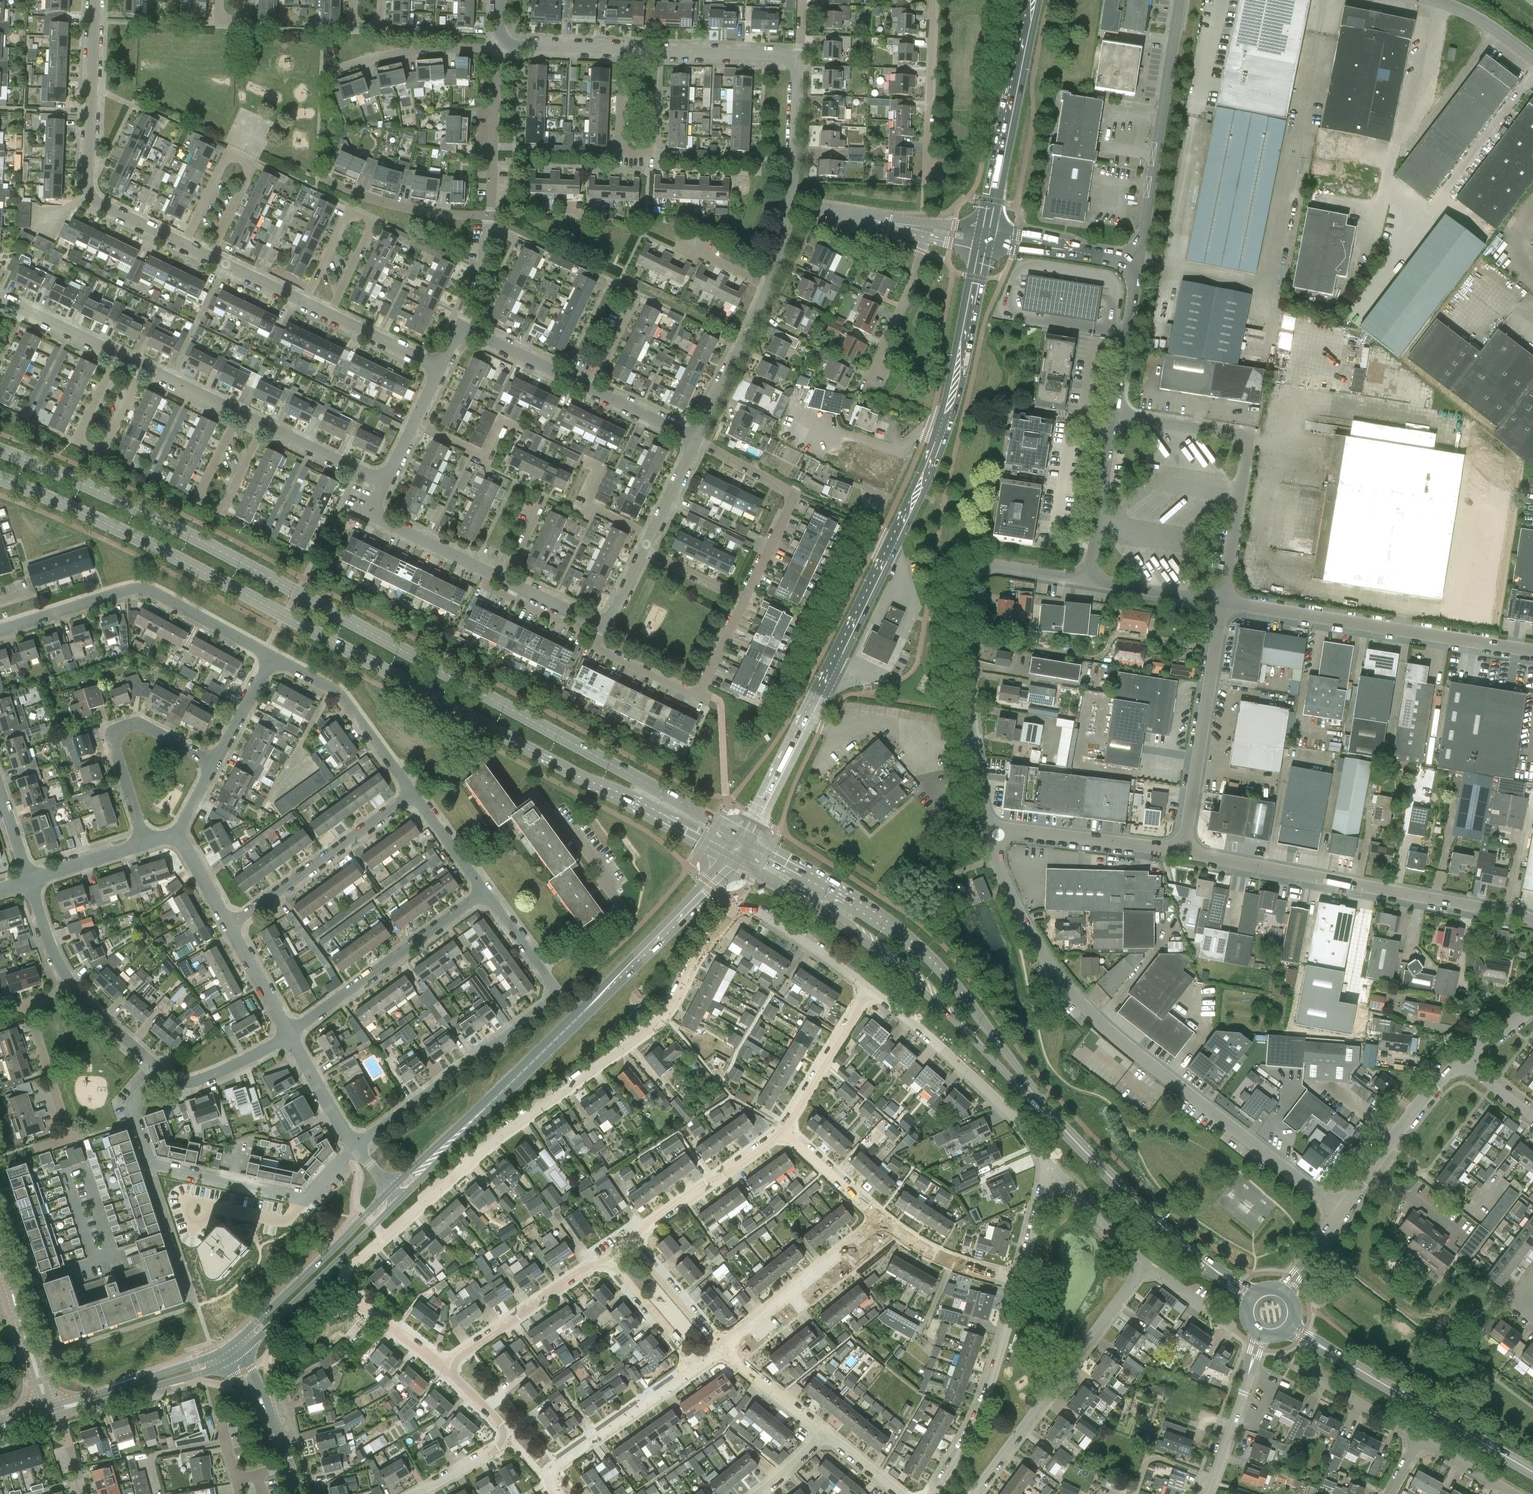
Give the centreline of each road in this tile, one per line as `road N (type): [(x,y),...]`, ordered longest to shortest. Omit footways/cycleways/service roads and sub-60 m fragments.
road 1 (primary): [(743,838),(189,534),(0,451)]
road 2 (primary): [(0,479),(184,562),(729,857)]
road 3 (residential): [(446,1365),(352,1293),(344,1282),(348,1268),(516,1123),(662,1018),(701,950),(738,908)]
road 4 (primary): [(743,838),(914,497),(943,420),(982,236)]
road 5 (unclassified): [(1340,1213),(1097,1021),(1027,927),(991,830)]
road 6 (primary): [(1039,1104),(932,960),(743,838)]
road 7 (primary): [(729,857),(865,939),(1039,1104)]
road 8 (unclassified): [(991,830),(964,618),(968,583),(991,567),(1089,580)]
road 9 (unclassified): [(1532,921),(1185,852)]
road 10 (tertiary): [(488,1106),(729,857)]
road 11 (unclassified): [(1532,648),(1224,603)]
road 12 (unclassified): [(1224,603),(1249,438),(1115,416)]
road 13 (residential): [(184,244),(96,195),(90,177),(96,0)]
road 14 (residential): [(273,655),(148,591),(0,631)]
road 15 (primary): [(1252,1299),(1143,1209),(1039,1104)]
road 16 (primary): [(1532,1471),(1287,1326)]
road 17 (residential): [(355,1146),(556,998),(541,969)]
road 18 (residential): [(976,1493),(1143,1267)]
road 19 (unclassified): [(1141,263),(1181,0)]
road 20 (residential): [(1047,1165),(997,1100),(867,989)]
road 21 (unclassified): [(1185,852),(1224,603)]
road 22 (residential): [(746,601),(698,697),(595,649),(605,627)]
road 23 (primary): [(982,236),(1031,0)]
road 24 (residential): [(290,1034),(483,893)]
road 25 (residential): [(1020,1281),(980,1419),(934,1493)]
road 26 (residential): [(152,1165),(307,1199),(355,1146)]
road 27 (residential): [(142,847),(116,732),(142,725),(215,763)]
road 28 (residential): [(232,927),(413,792)]
road 29 (residential): [(696,441),(791,496),(746,601)]
road 30 (tertiary): [(240,1354),(400,1200)]
road 31 (tertiary): [(391,1188),(233,1343)]
road 32 (residential): [(306,302),(347,216),(366,219),(372,233),(331,314)]
road 33 (residential): [(118,356),(77,441),(103,453),(144,367)]
road 34 (residential): [(184,244),(225,159),(243,160),(249,173),(211,256)]
road 35 (residential): [(264,425),(223,511),(199,499),(238,413)]
road 36 (residential): [(541,969),(623,909),(557,818)]
road 37 (residential): [(415,1493),(510,1438),(446,1365)]
road 38 (residential): [(722,1348),(880,1217)]
road 39 (residential): [(559,1493),(549,1472),(557,1462),(695,1365)]
road 40 (unclassified): [(1185,852),(991,830)]
road 41 (residential): [(446,1365),(604,1261)]
road 42 (residential): [(633,1240),(786,1130)]
road 43 (residential): [(926,182),(932,0)]
road 44 (residential): [(503,578),(372,516),(383,482)]
road 45 (residential): [(862,391),(913,283),(923,227)]
road 46 (tertiary): [(59,1414),(227,1362)]
road 47 (tertiary): [(221,1351),(56,1405)]
road 48 (residential): [(800,57),(627,52)]
road 49 (residential): [(328,71),(396,52),(496,44)]
road 50 (residential): [(489,214),(496,44)]
road 51 (residential): [(696,441),(768,288)]
road 52 (residential): [(1208,1493),(1263,1334)]
road 53 (residential): [(328,180),(392,204),(489,214)]
road 54 (residential): [(786,1130),(867,989)]
road 55 (unclassified): [(1141,263),(982,236)]
road 56 (residential): [(1020,1281),(940,1257),(880,1217)]
road 57 (residential): [(867,989),(805,942),(738,908)]
road 58 (unclassified): [(1094,546),(1055,533),(1079,426)]
road 59 (residential): [(791,204),(800,57)]
road 60 (residential): [(594,388),(462,325)]
road 61 (residential): [(1499,1186),(1471,1212),(1387,1147)]
road 62 (residential): [(152,1165),(193,1302)]
road 63 (residential): [(1297,1368),(1418,1441)]
road 64 (residential): [(70,1139),(29,1004)]
road 65 (residential): [(290,1034),(203,1079),(161,1071)]
road 66 (residential): [(1143,1267),(1047,1165)]
road 67 (residential): [(722,1348),(633,1240)]
road 68 (residential): [(56,1405),(7,1274)]
road 69 (residential): [(7,1274),(42,1409)]
road 70 (residential): [(695,1365),(604,1261)]
road 71 (unclassified): [(1224,603),(1089,580)]
road 72 (residential): [(825,1435),(722,1348)]
road 73 (residential): [(923,227),(791,204)]
road 74 (residential): [(413,792),(331,687)]
road 75 (residential): [(383,482),(264,425)]
road 76 (residential): [(627,52),(496,44)]
road 77 (residential): [(355,1146),(290,1034)]
road 78 (tertiary): [(400,1200),(488,1106)]
road 79 (residential): [(161,1071),(68,982)]
road 80 (residential): [(880,1217),(786,1130)]
road 81 (tertiary): [(488,1106),(391,1188)]
road 82 (residential): [(483,893),(413,792)]
road 83 (residential): [(215,763),(273,655)]
road 84 (residential): [(440,369),(331,314)]
road 85 (residential): [(290,1034),(232,927)]
road 86 (residential): [(594,388),(633,304),(611,286)]
road 87 (residential): [(649,152),(624,146),(627,52)]
road 88 (unclassified): [(1079,426),(1097,341),(1129,346)]

